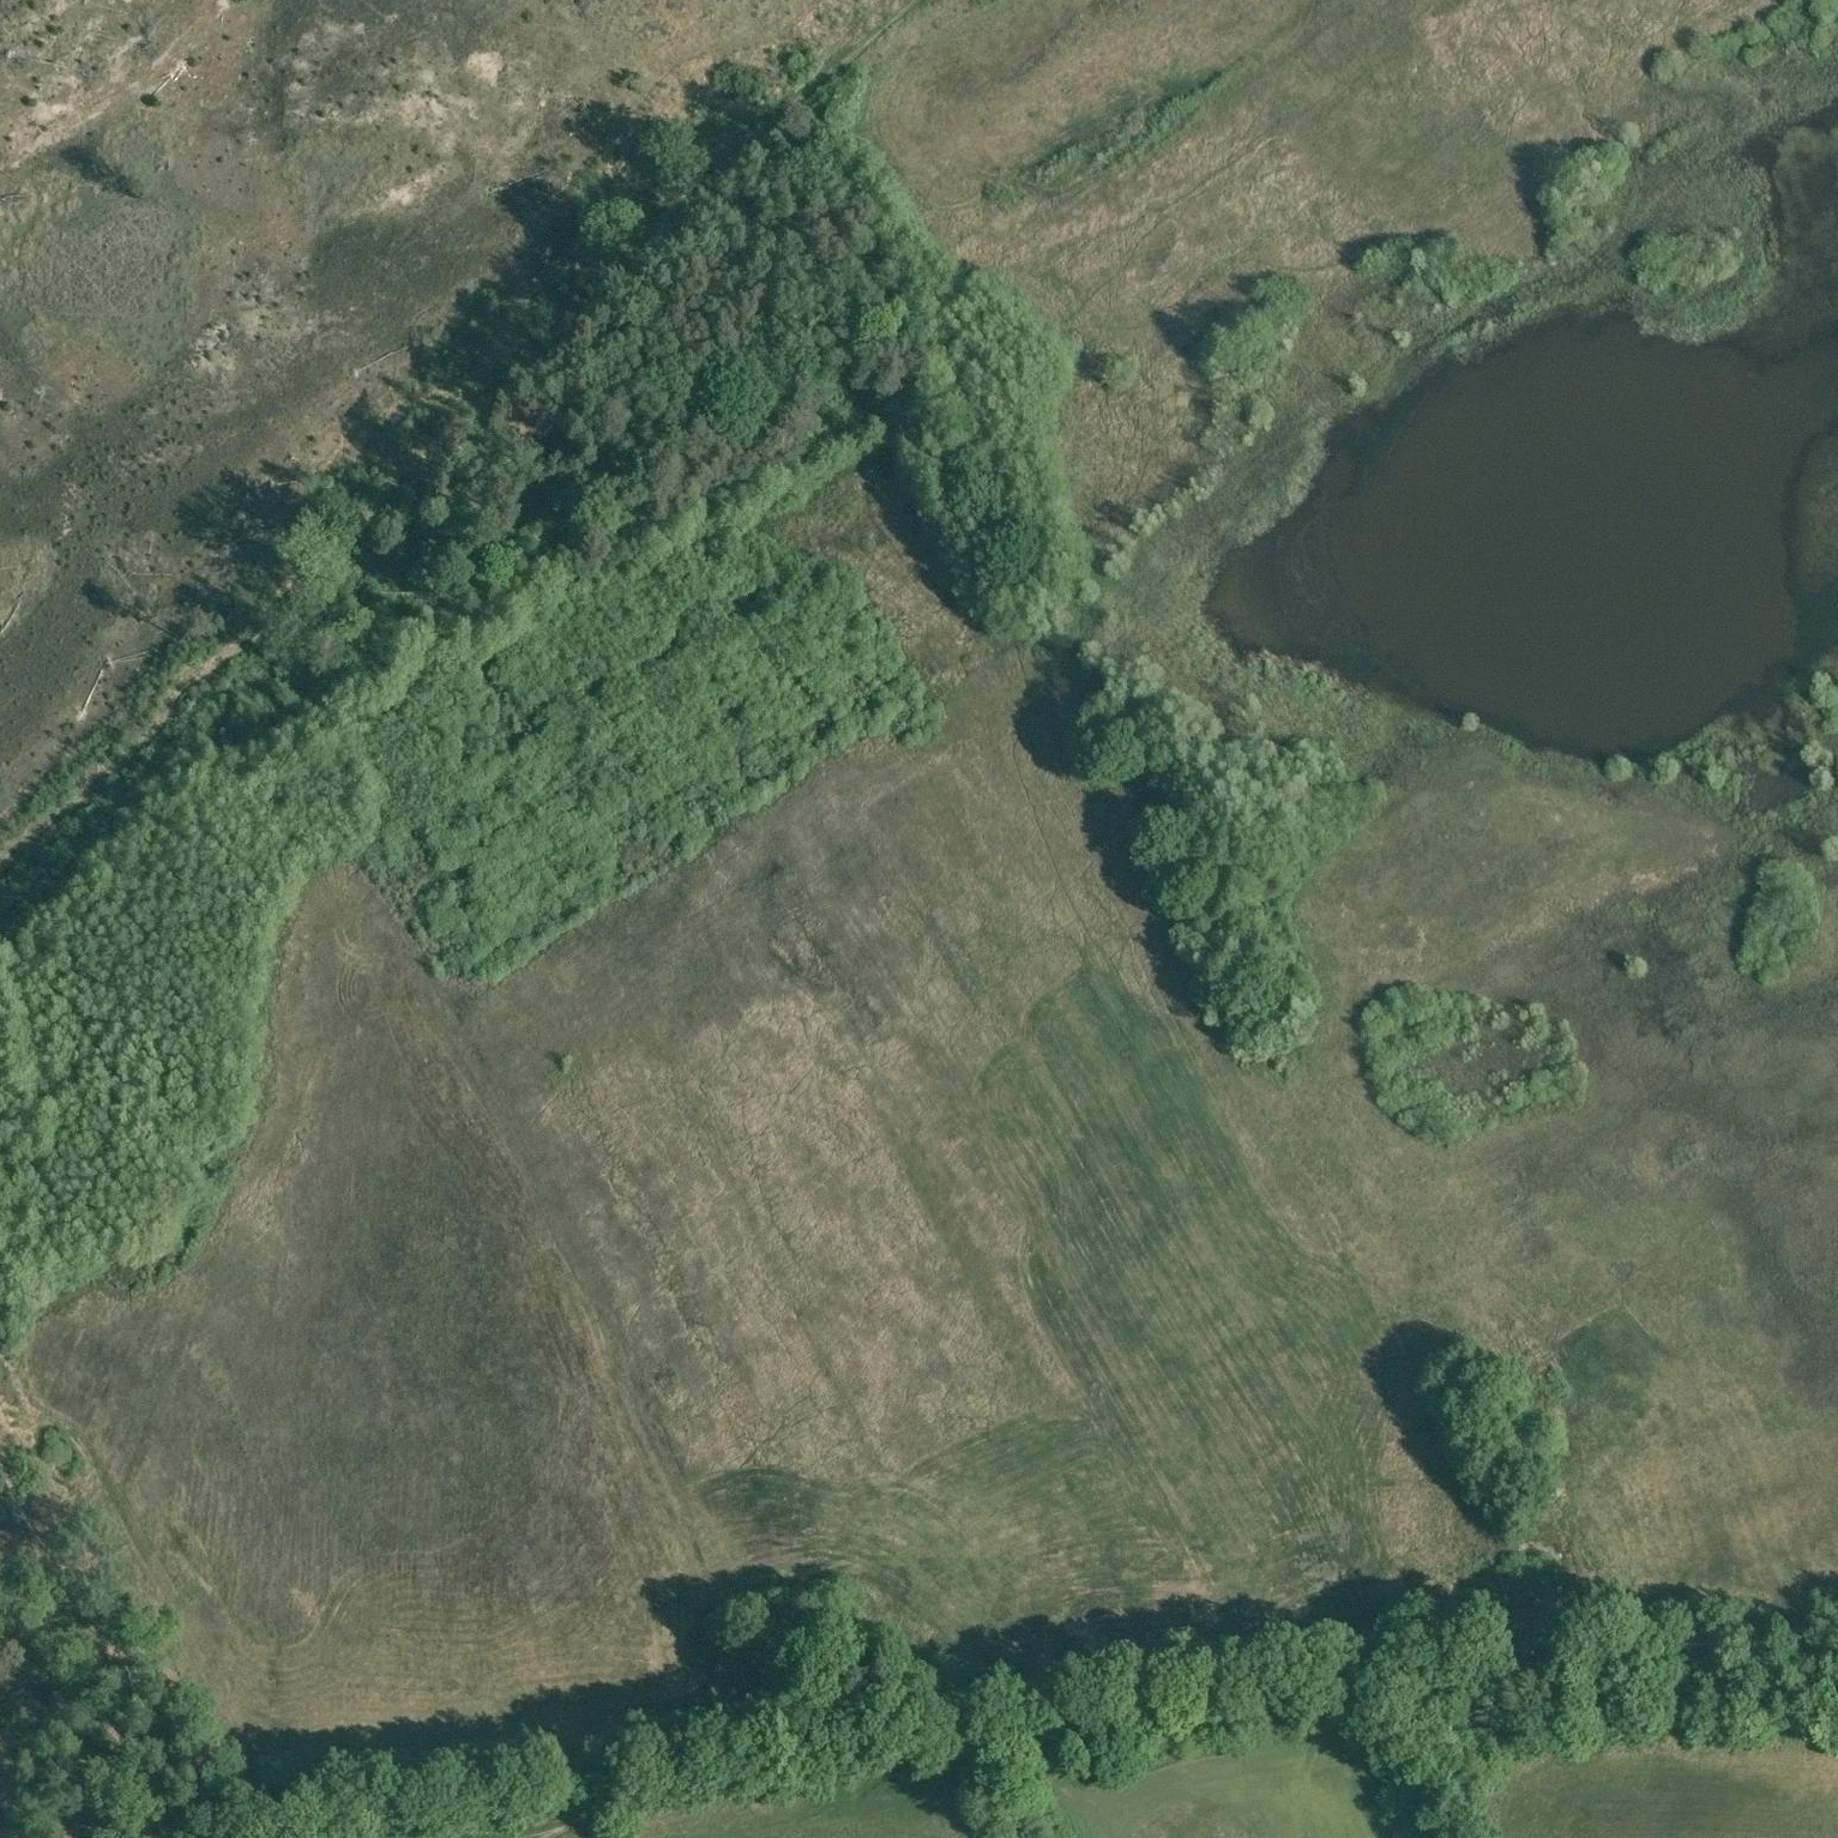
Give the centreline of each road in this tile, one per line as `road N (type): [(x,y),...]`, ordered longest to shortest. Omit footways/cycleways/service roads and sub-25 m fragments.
road 1 (track): [(530,1837),(606,1801),(1368,1685)]
road 2 (track): [(1368,1685),(1837,1617)]
road 3 (track): [(186,1837),(352,1837)]

